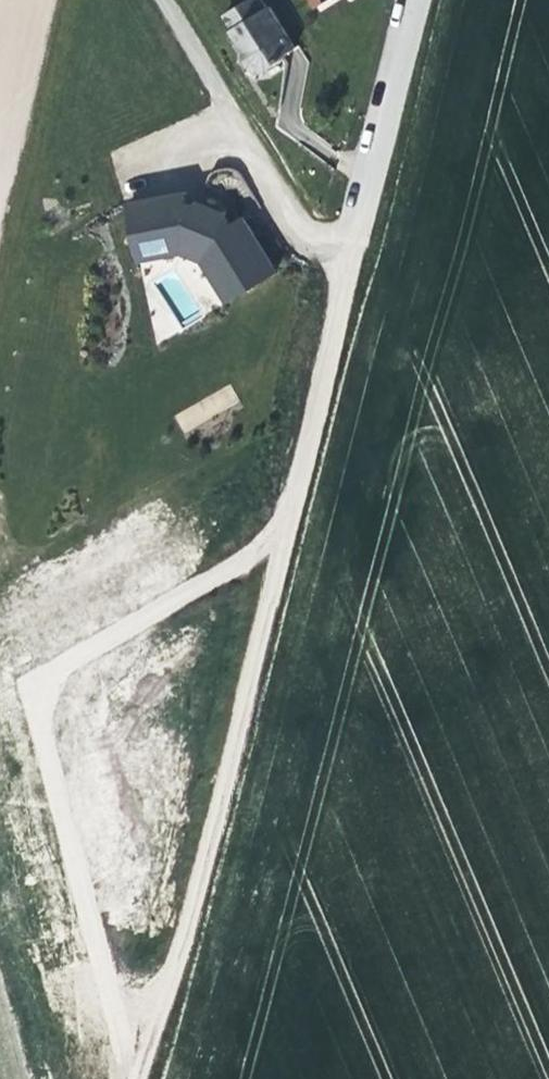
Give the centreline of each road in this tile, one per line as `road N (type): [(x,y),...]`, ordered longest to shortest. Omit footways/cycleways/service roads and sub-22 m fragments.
road 1 (track): [(131,1078),(272,545),(52,672),(93,909)]
road 2 (unclassified): [(272,545),(412,0)]
road 3 (track): [(346,258),(310,248),(160,0)]
road 4 (track): [(93,909),(132,1074)]

